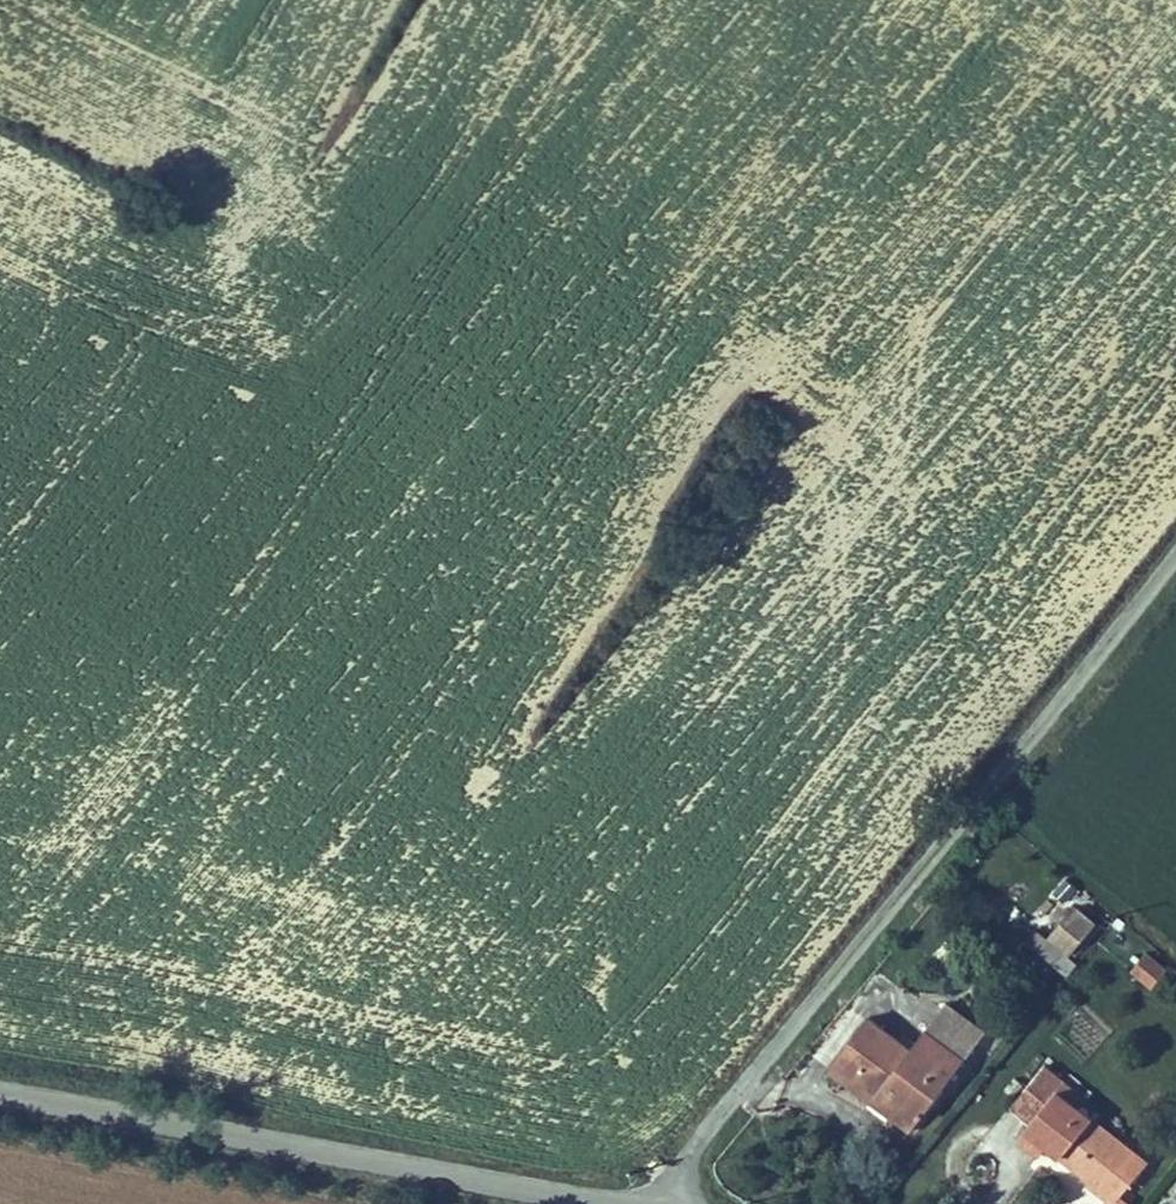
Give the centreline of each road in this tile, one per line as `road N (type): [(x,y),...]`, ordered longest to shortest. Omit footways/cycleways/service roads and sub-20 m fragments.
road 1 (unclassified): [(669,1203),(997,785),(1175,578)]
road 2 (tertiary): [(0,1103),(572,1203)]

